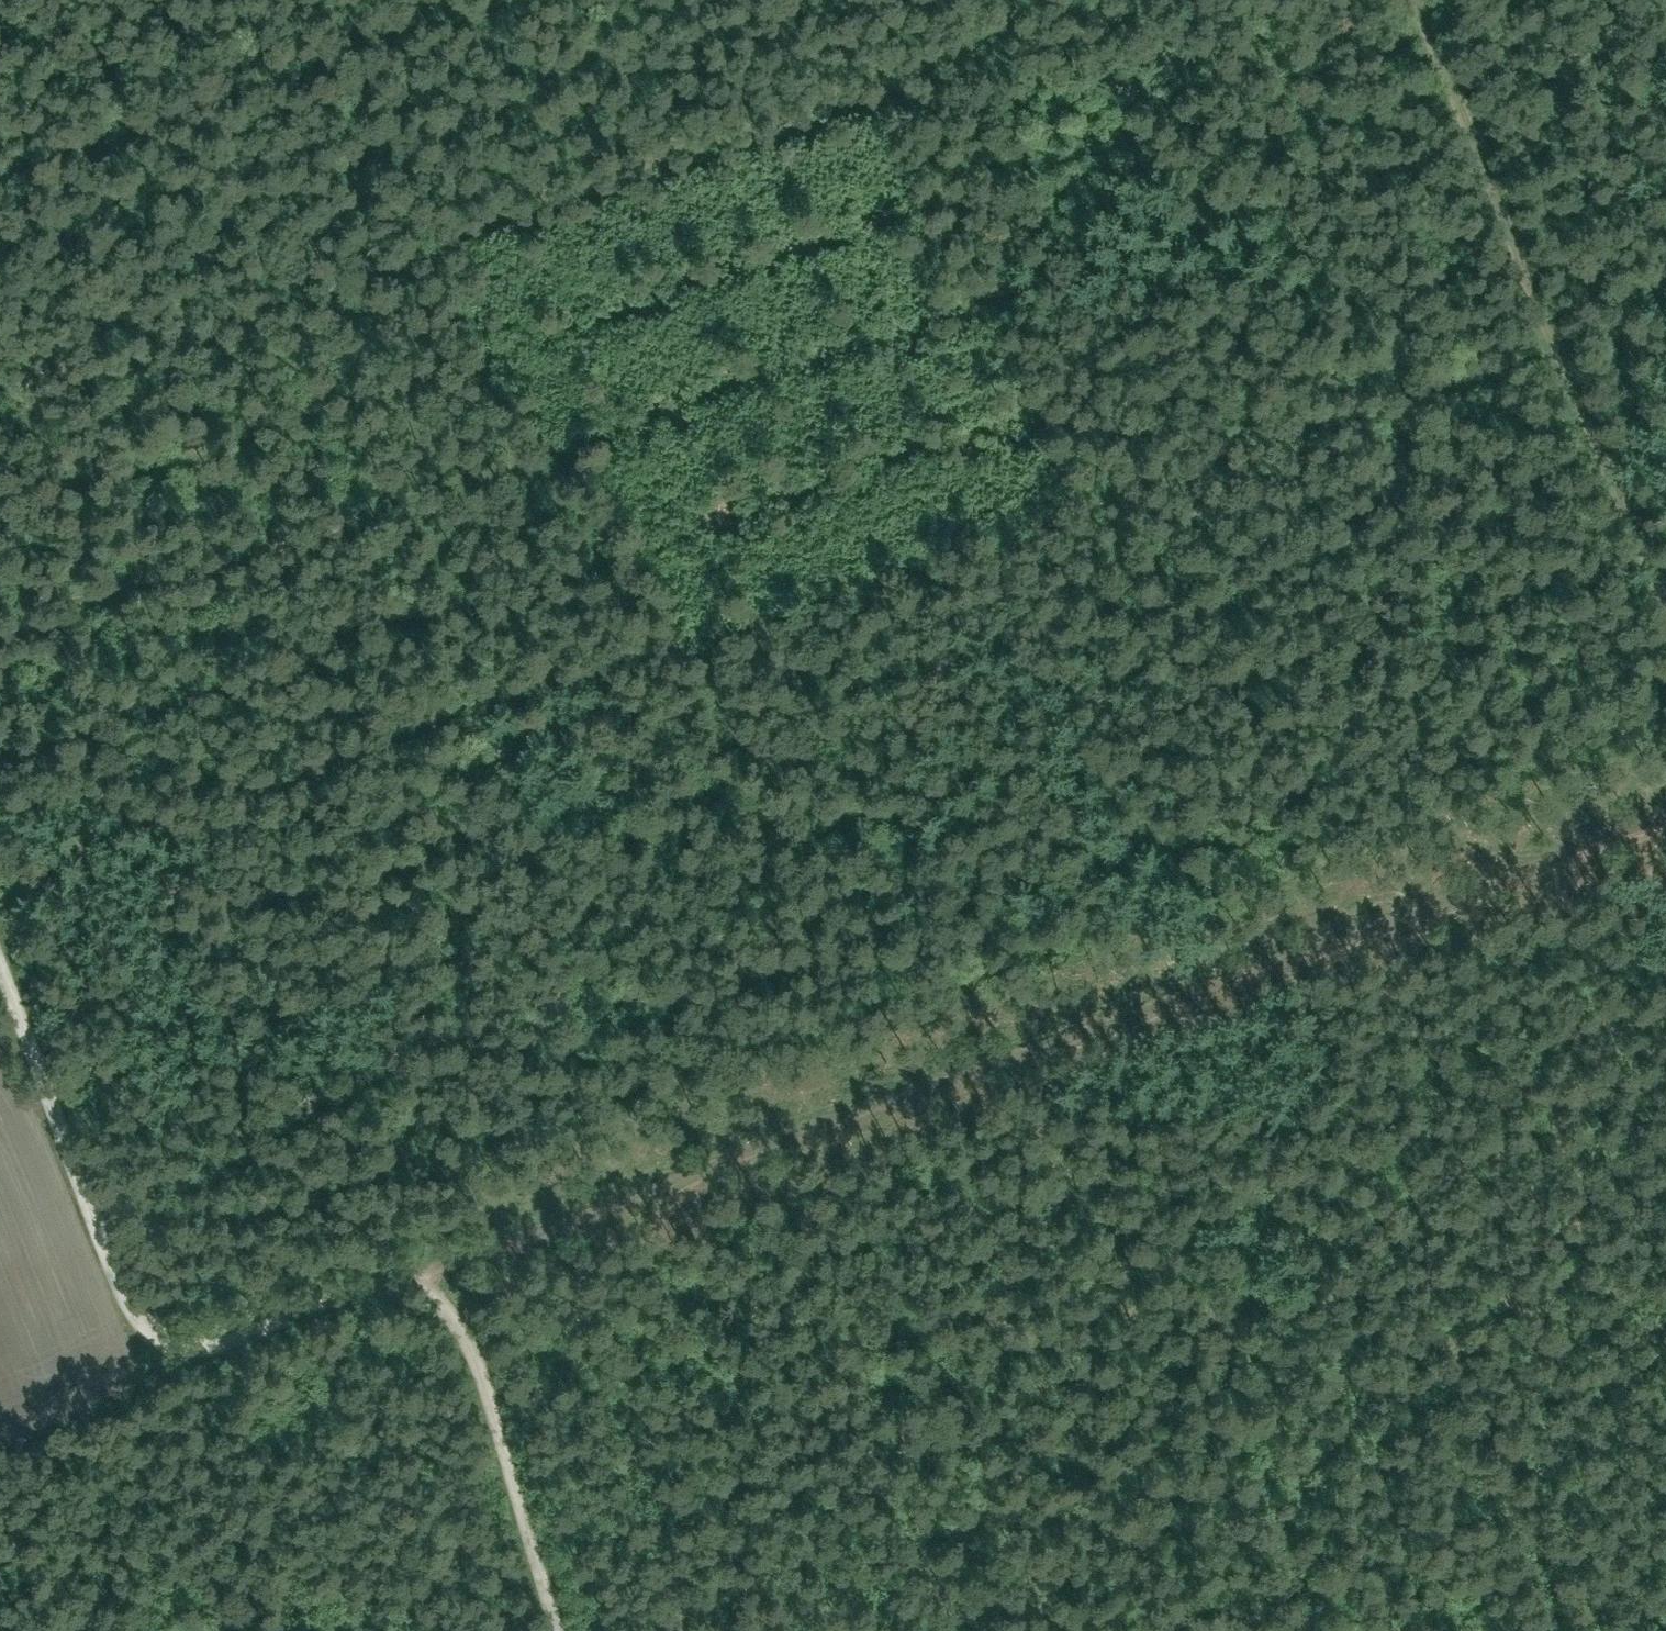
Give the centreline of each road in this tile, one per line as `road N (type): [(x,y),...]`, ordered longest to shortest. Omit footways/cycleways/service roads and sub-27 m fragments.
road 1 (track): [(1665,815),(378,1293)]
road 2 (unclassified): [(0,961),(136,1300),(160,1335),(223,1348),(378,1293),(416,1296),(451,1317),(555,1630)]
road 3 (track): [(1665,596),(1415,0)]

